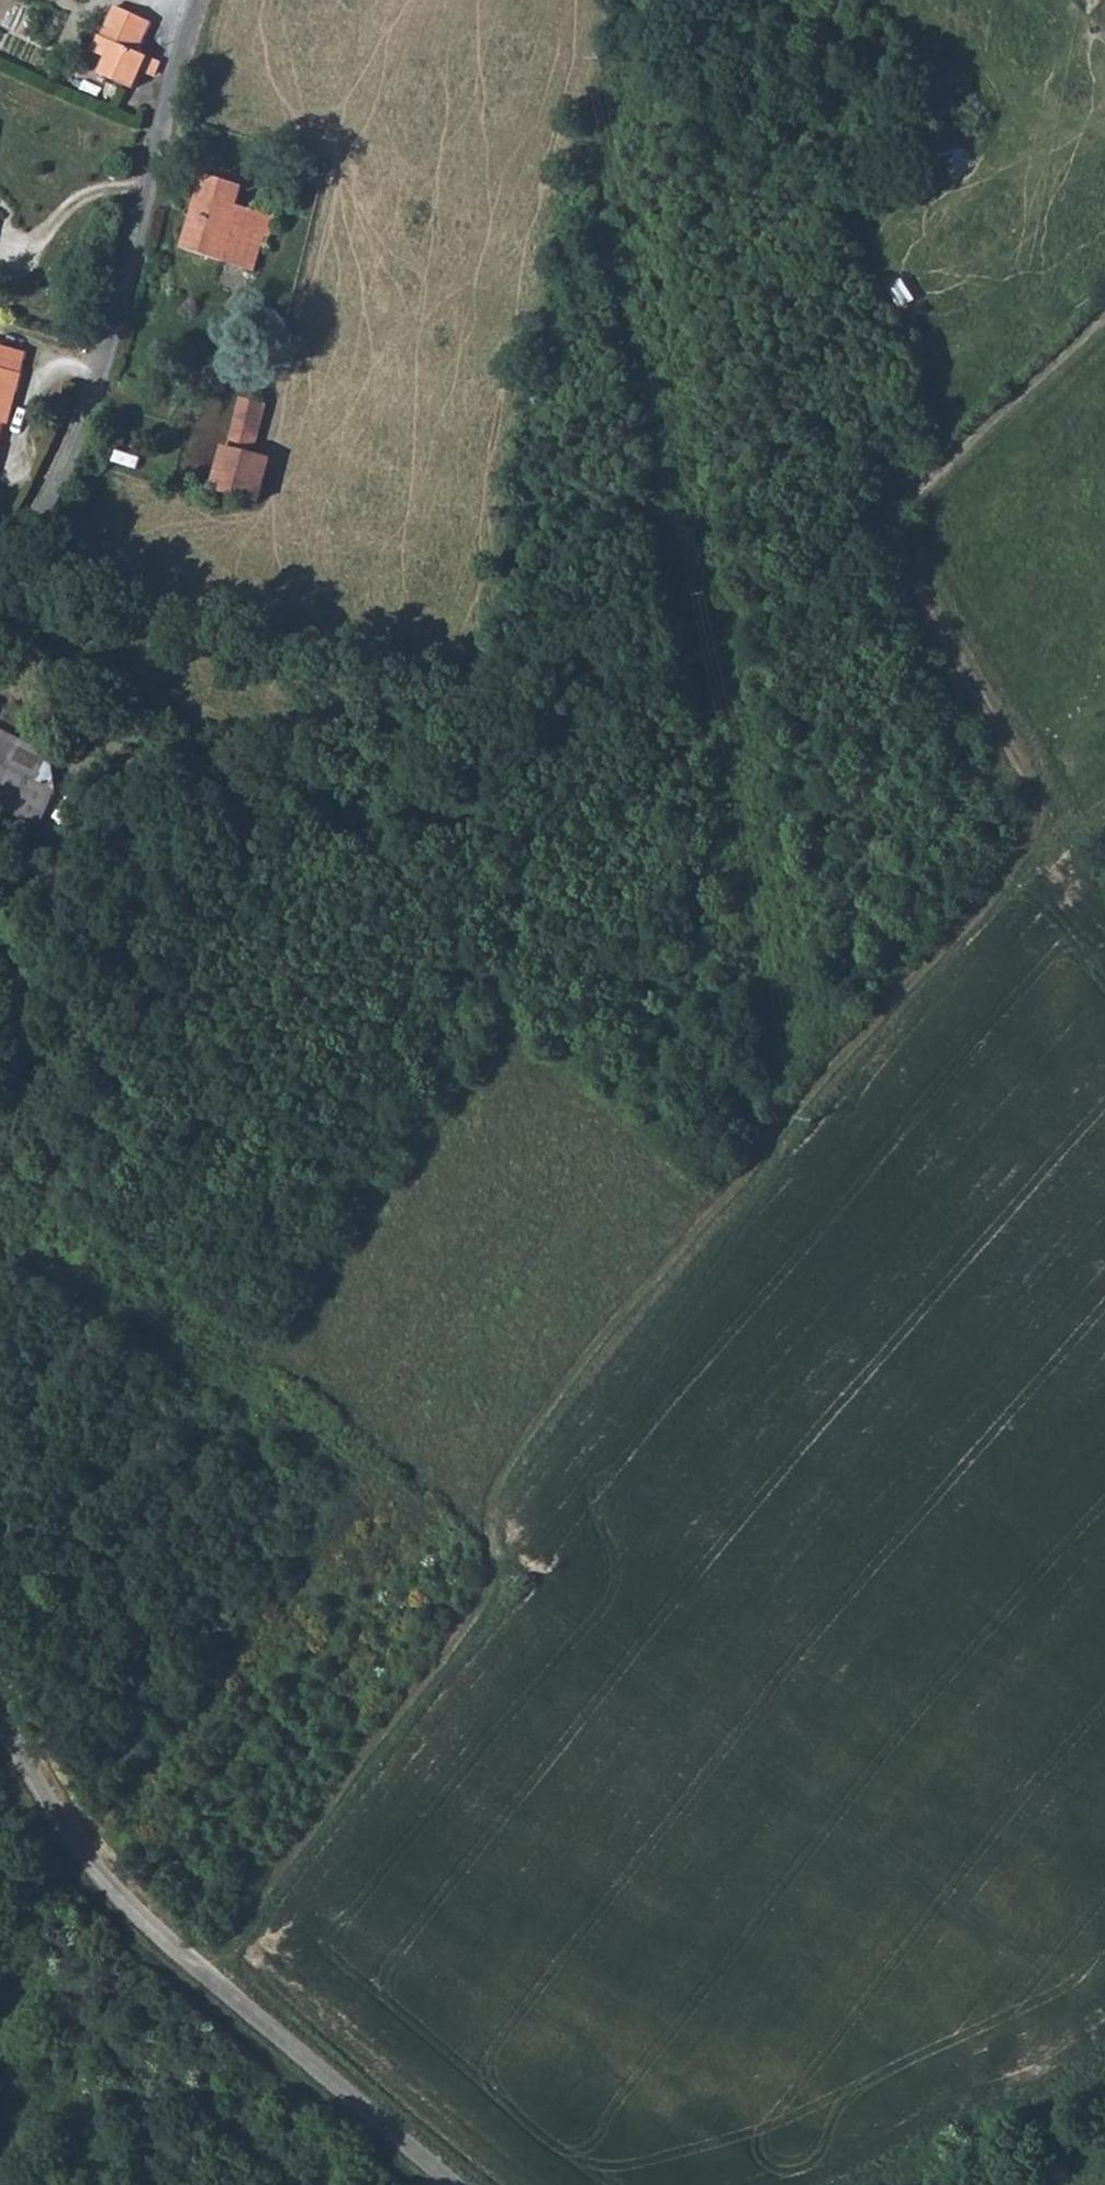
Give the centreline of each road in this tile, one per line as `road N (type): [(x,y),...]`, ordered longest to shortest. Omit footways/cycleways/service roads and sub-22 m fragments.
road 1 (unclassified): [(449,2184),(174,1951),(84,1862),(0,1723)]
road 2 (unclassified): [(0,586),(28,555),(66,487),(200,0)]

